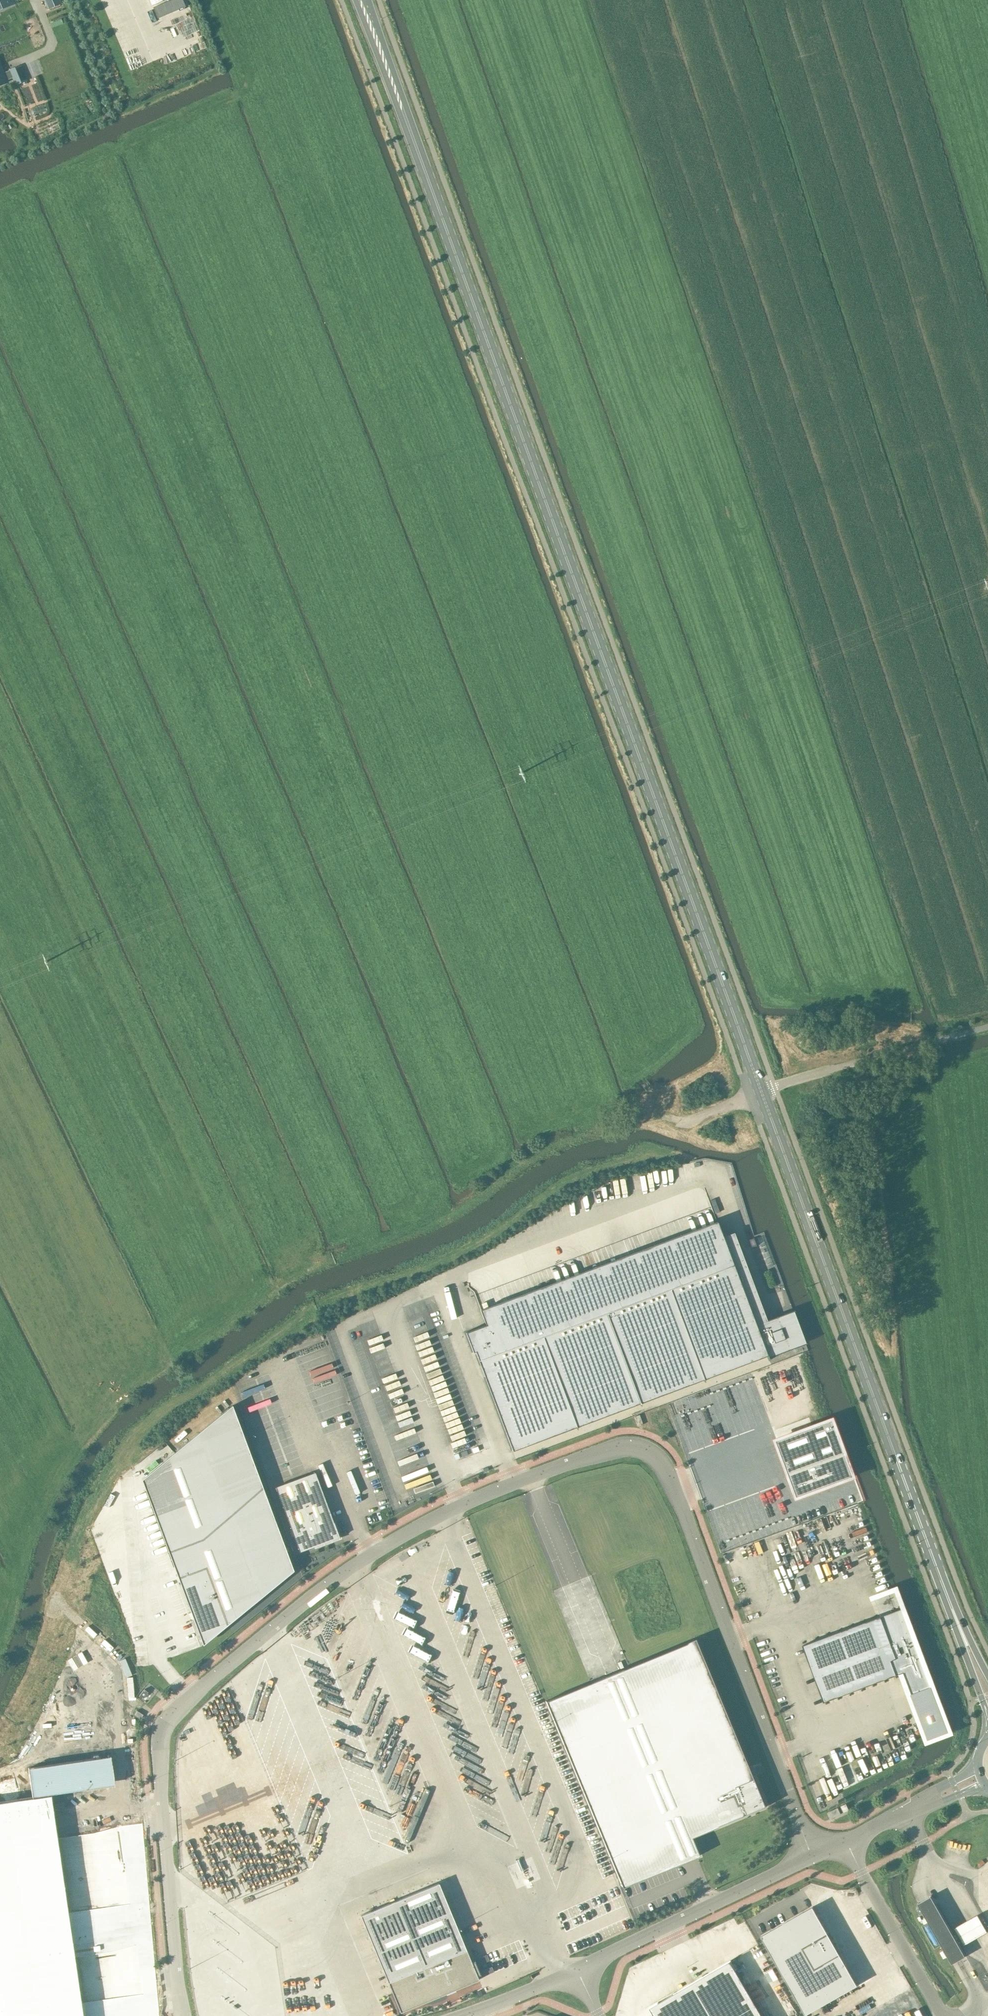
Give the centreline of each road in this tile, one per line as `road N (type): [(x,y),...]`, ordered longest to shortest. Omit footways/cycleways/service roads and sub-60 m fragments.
road 1 (unclassified): [(183,2015),(159,1769),(173,1715),(373,1554),(461,1505),(611,1448),(643,1449),(666,1470),(811,1858)]
road 2 (primary): [(762,1091),(363,0)]
road 3 (primary): [(949,1600),(762,1091)]
road 4 (track): [(334,1259),(445,1217),(550,1146),(615,1126),(688,1122),(749,1096)]
road 5 (unclassified): [(811,1858),(576,1969)]
road 6 (unclassified): [(762,1091),(987,1026)]
road 7 (unclassified): [(945,2015),(845,1843)]
road 8 (unclassified): [(576,1969),(461,2015)]
road 9 (primary): [(949,1600),(987,1715)]

